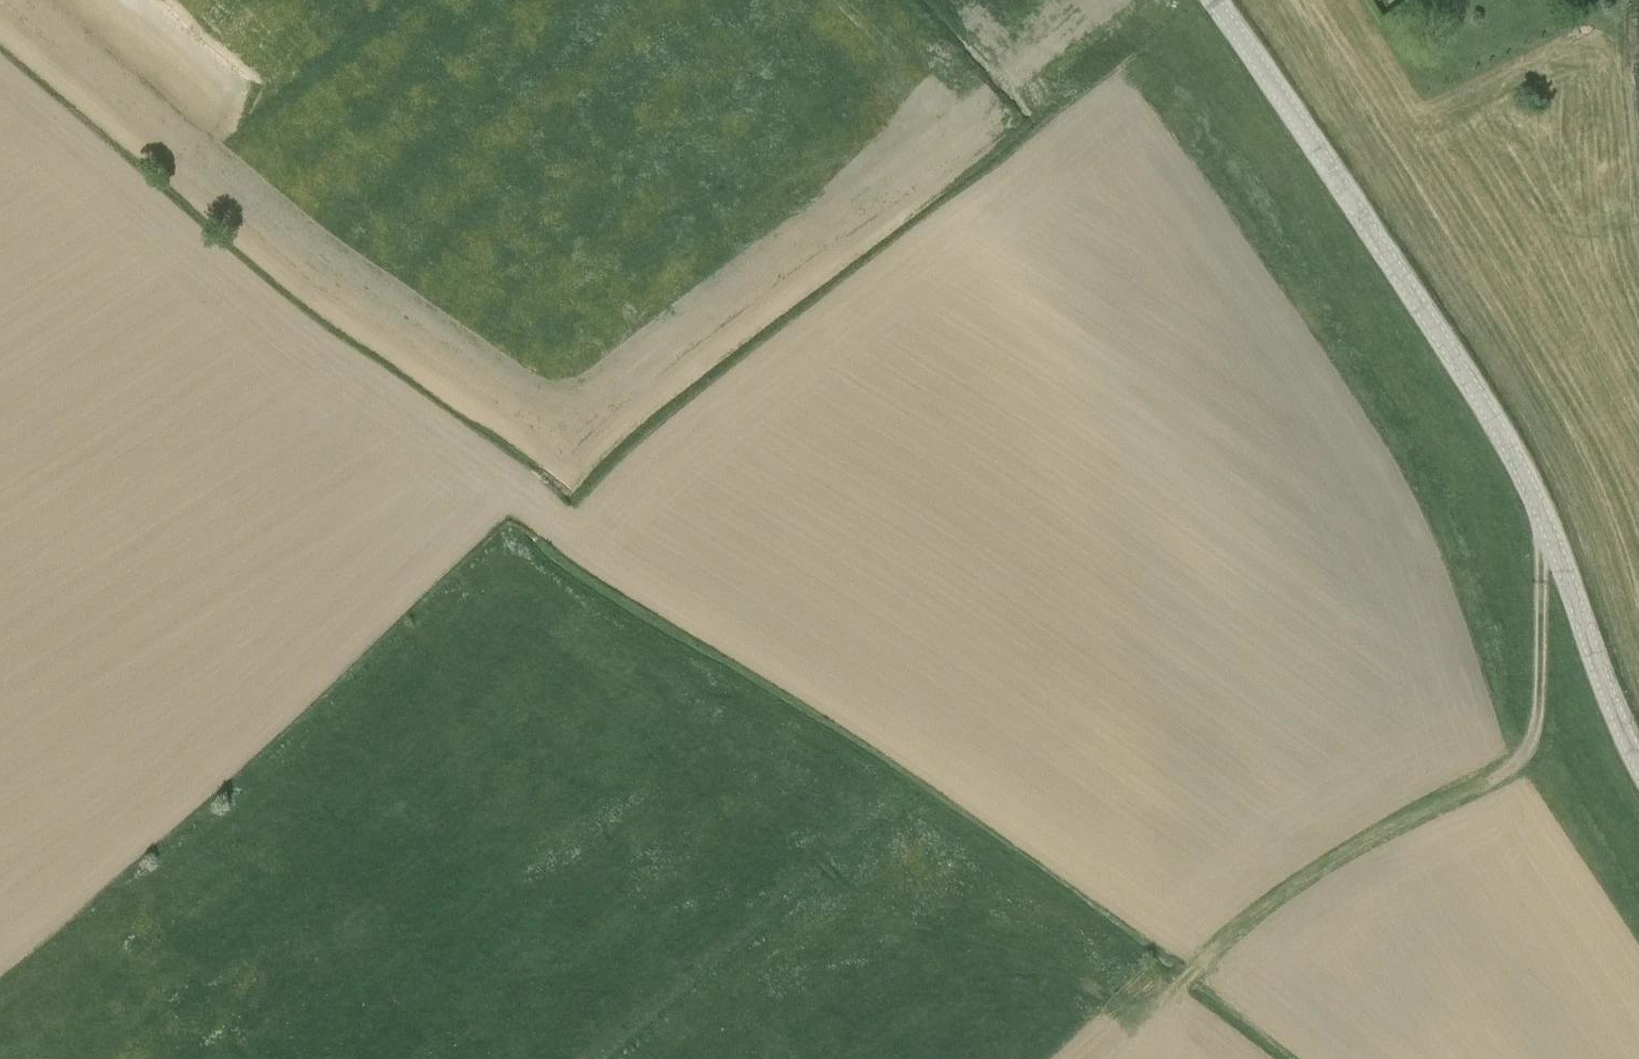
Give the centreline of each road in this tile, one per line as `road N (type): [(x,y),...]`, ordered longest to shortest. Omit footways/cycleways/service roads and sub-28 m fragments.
road 1 (tertiary): [(1638,765),(1524,482),(1216,0)]

